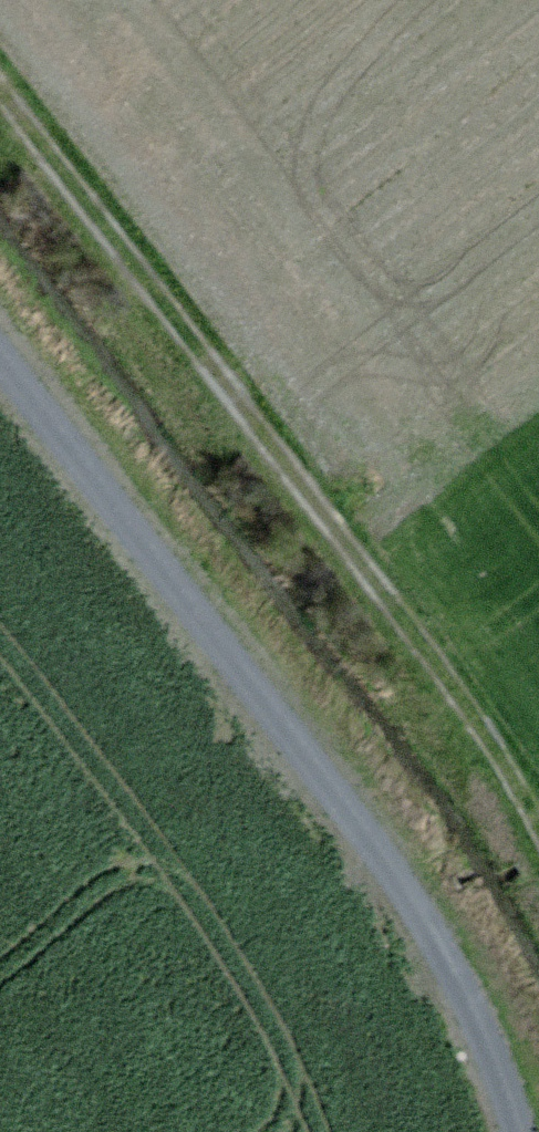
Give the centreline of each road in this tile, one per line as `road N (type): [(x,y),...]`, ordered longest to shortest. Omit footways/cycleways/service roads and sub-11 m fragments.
road 1 (unclassified): [(0,360),(393,875),(481,1032),(517,1131)]
road 2 (track): [(538,822),(485,732),(257,417),(0,88)]

